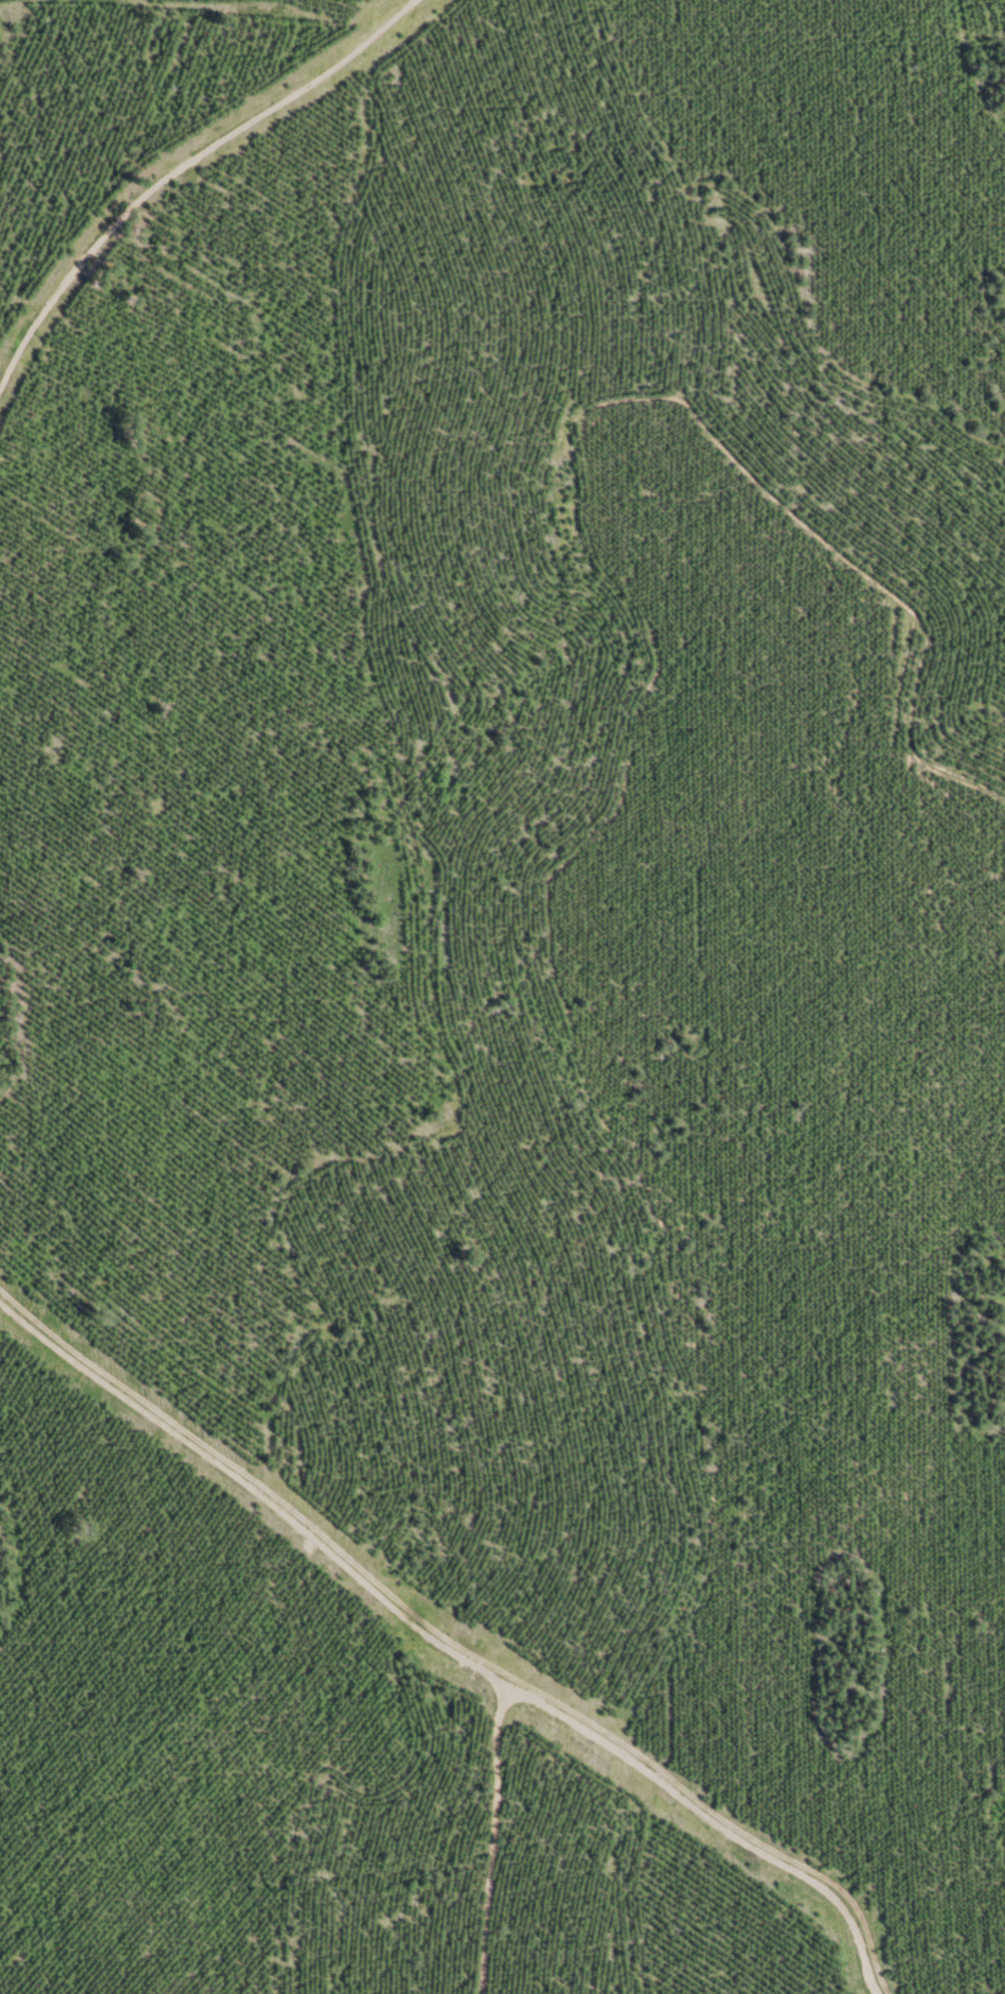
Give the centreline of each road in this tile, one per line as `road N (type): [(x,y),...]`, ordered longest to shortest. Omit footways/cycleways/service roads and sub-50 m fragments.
road 1 (track): [(0,1305),(243,1483),(417,1635),(578,1726),(843,1906),(875,1993)]
road 2 (track): [(0,395),(59,286),(133,203),(418,0)]

